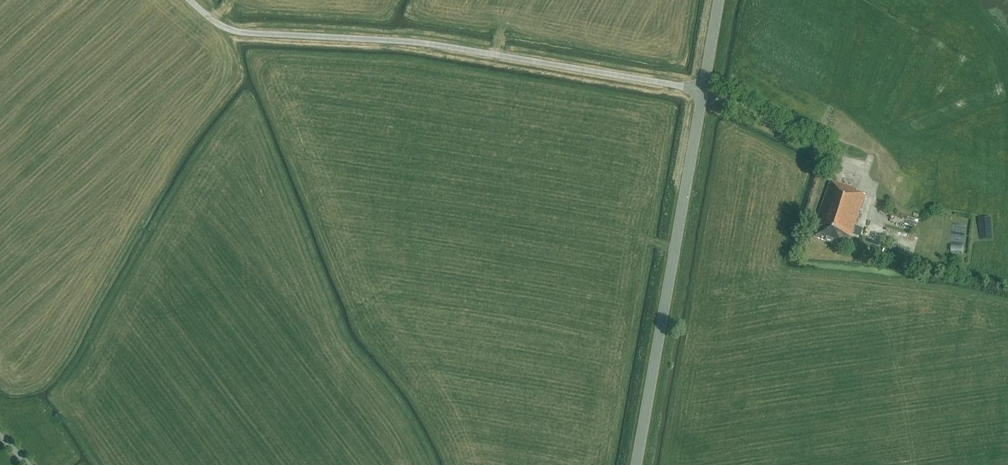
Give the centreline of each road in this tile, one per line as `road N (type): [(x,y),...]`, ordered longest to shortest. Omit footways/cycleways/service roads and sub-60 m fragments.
road 1 (tertiary): [(636,464),(719,0)]

